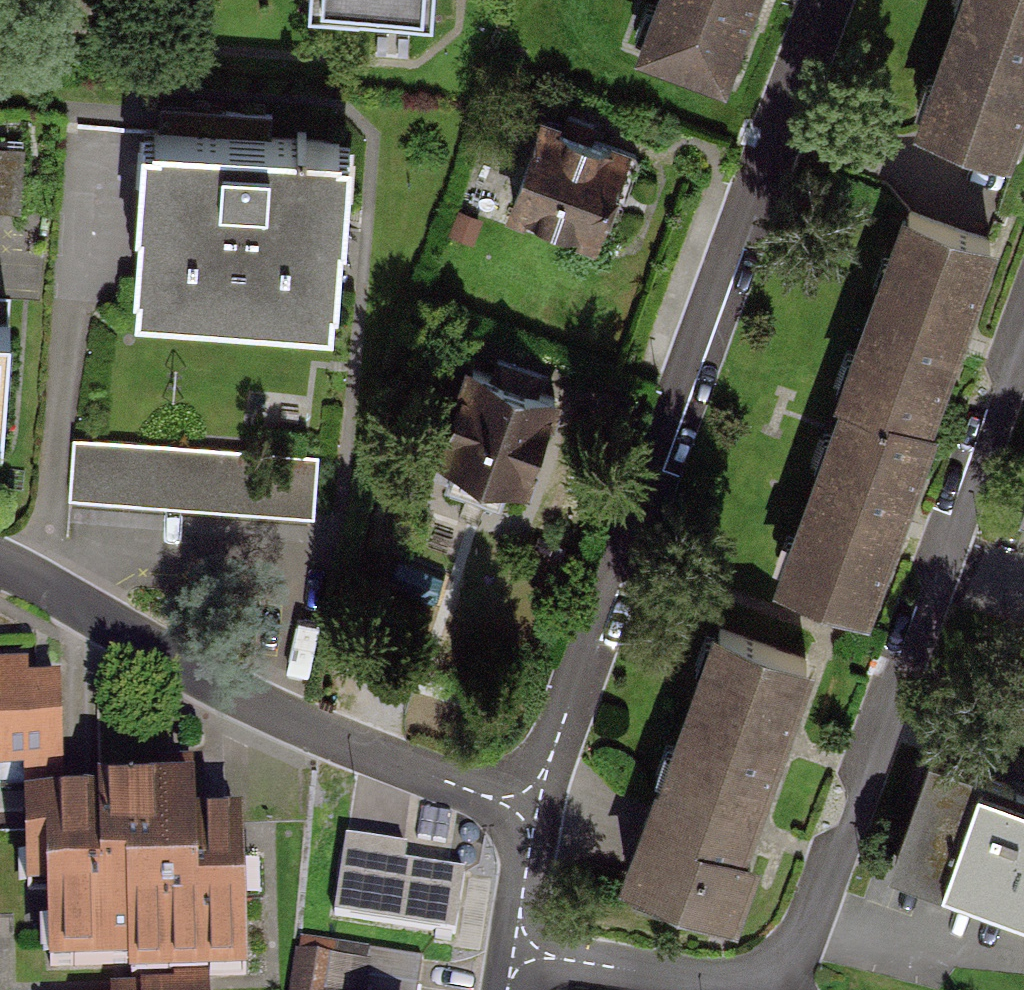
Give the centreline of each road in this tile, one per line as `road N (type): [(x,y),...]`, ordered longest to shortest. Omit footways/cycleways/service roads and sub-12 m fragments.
road 1 (residential): [(838,0),(535,837)]
road 2 (residential): [(1023,302),(777,989)]
road 3 (residential): [(535,837),(274,720),(0,555)]
road 4 (residential): [(755,989),(512,952)]

